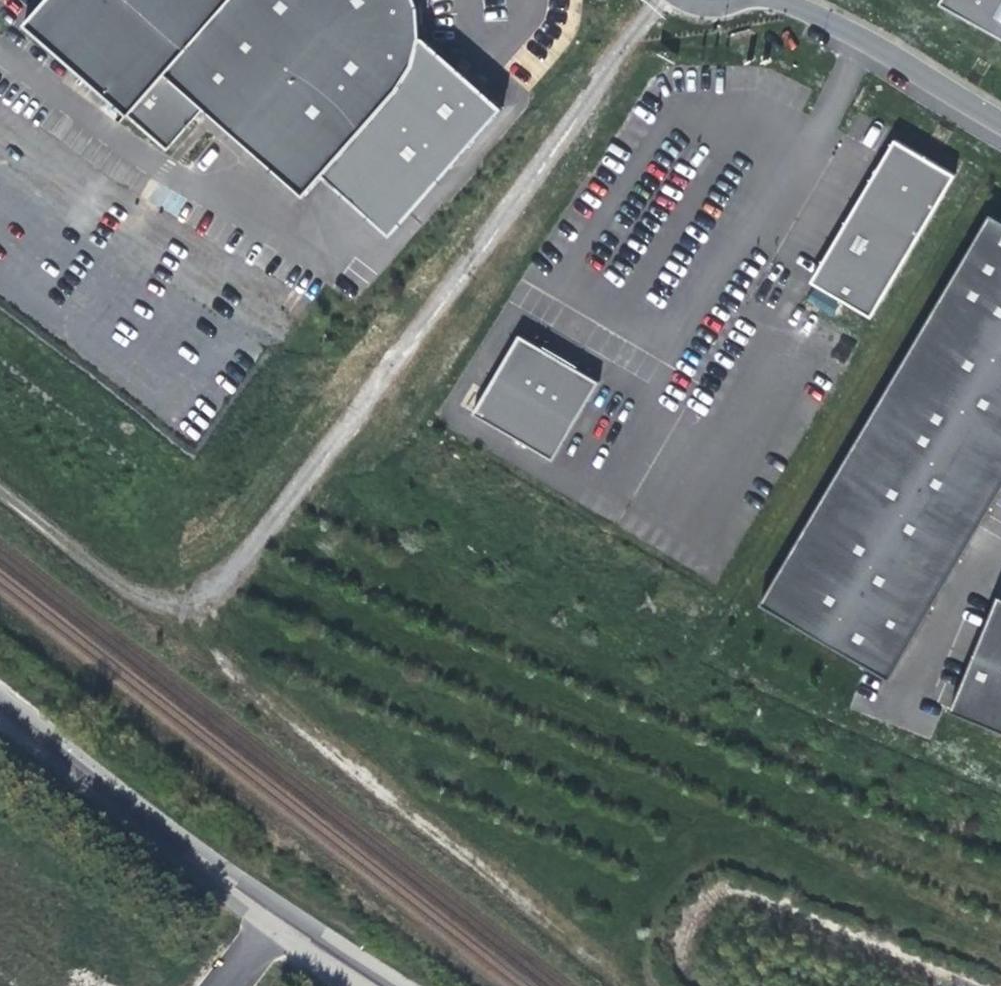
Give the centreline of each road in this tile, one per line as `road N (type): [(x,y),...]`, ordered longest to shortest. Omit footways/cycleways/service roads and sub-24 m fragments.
road 1 (track): [(614,985),(450,841),(0,488)]
road 2 (tertiary): [(0,711),(238,887)]
road 3 (unclassified): [(777,0),(1000,123)]
road 4 (tertiary): [(380,985),(238,887)]
road 5 (tertiary): [(238,887),(363,985)]

